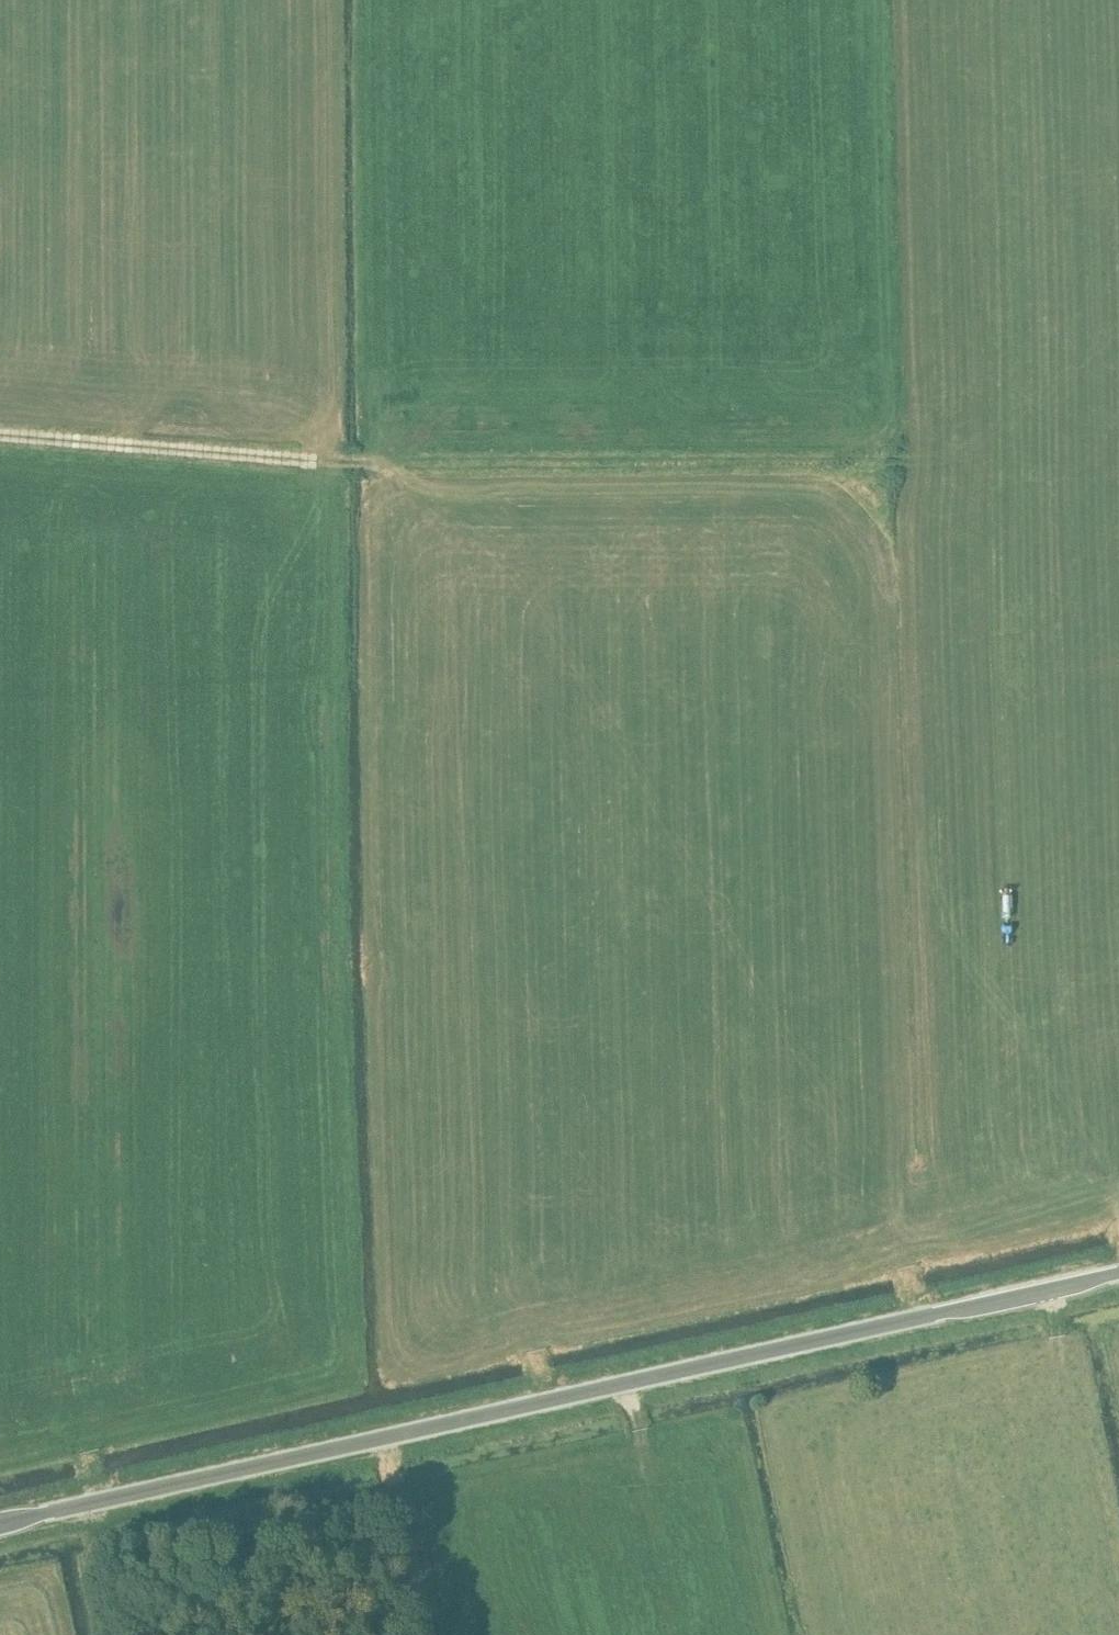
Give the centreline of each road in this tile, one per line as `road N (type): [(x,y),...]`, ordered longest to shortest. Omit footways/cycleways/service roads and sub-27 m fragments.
road 1 (unclassified): [(0,1521),(1118,1273)]

